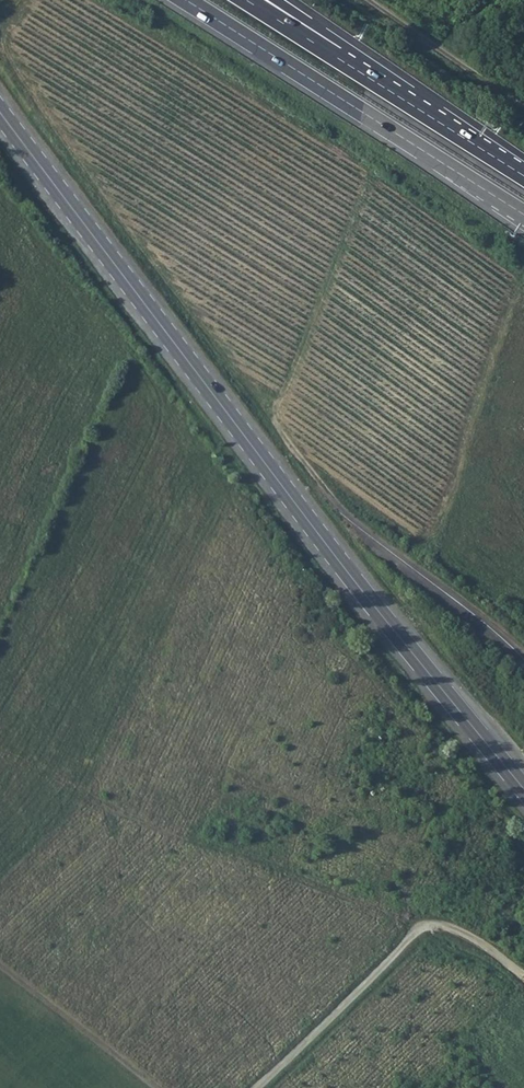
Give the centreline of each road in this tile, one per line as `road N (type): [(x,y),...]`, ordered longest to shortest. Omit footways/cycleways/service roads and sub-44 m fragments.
road 1 (secondary): [(0,113),(523,794)]
road 2 (trunk): [(186,0),(523,215)]
road 3 (track): [(253,1087),(413,932),(432,927),(523,977)]
road 4 (unclassified): [(523,668),(349,525)]
road 5 (trunk): [(523,176),(359,71)]
road 6 (track): [(370,0),(523,109)]
road 7 (trunk): [(359,71),(246,0)]

